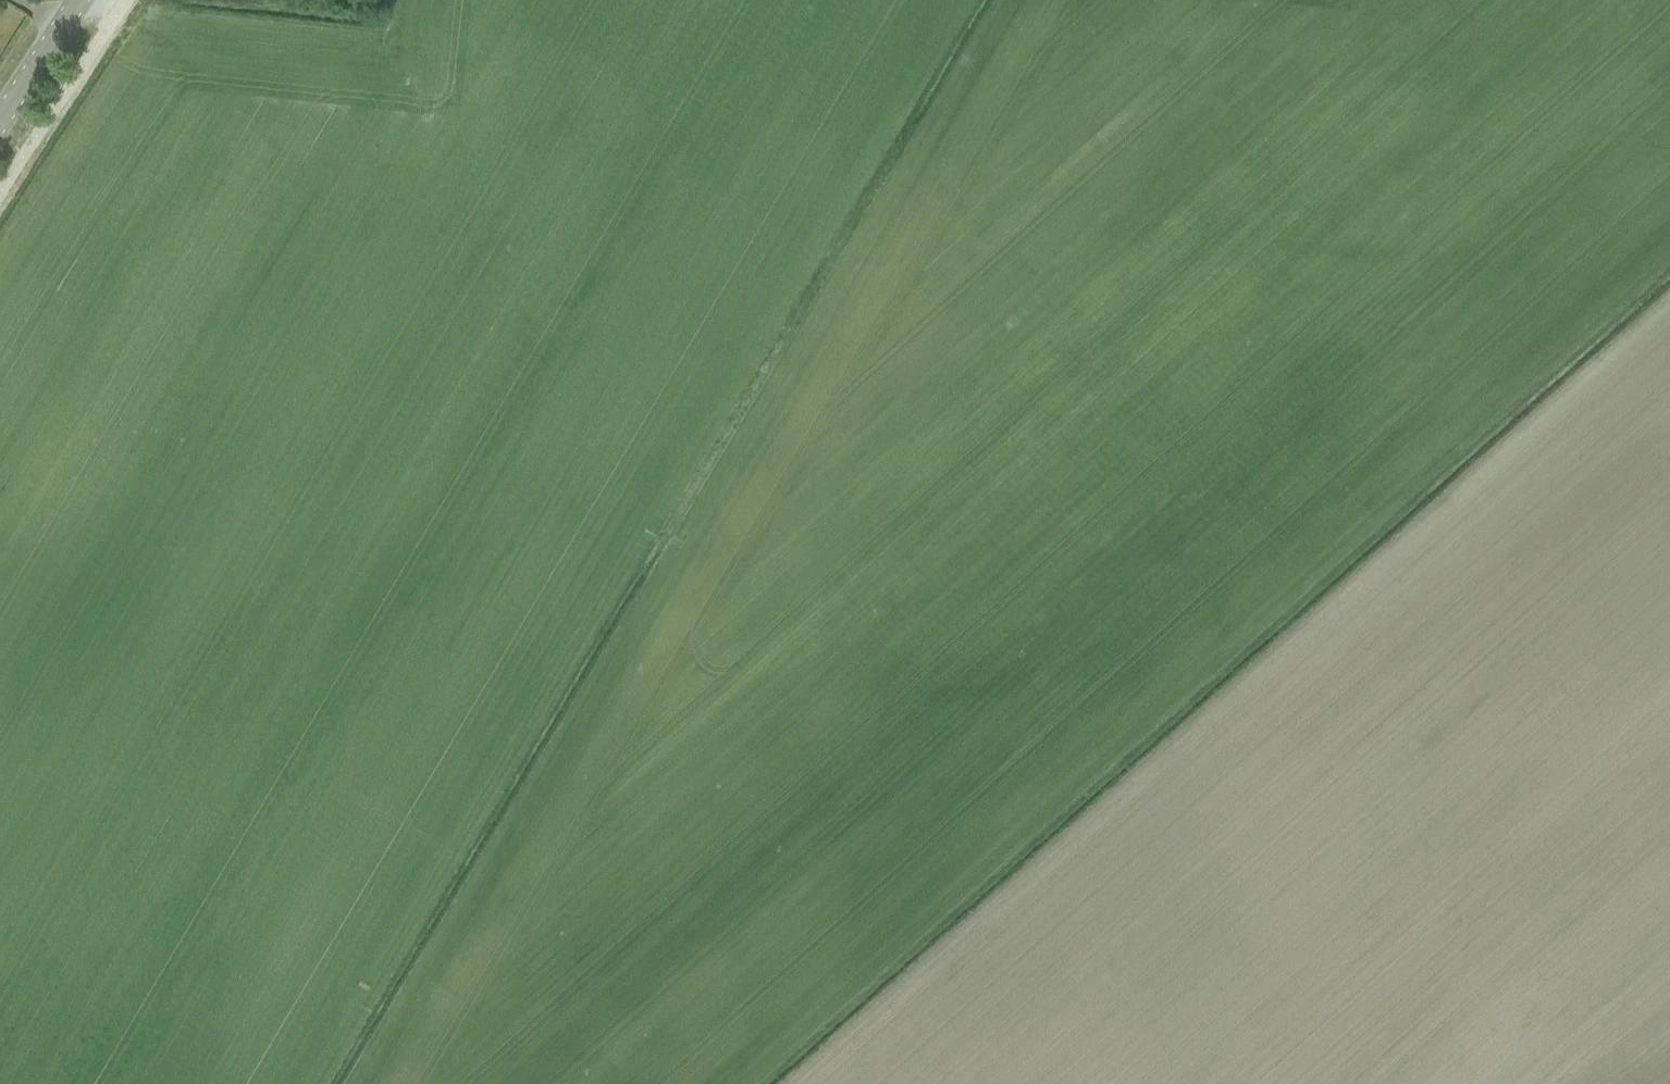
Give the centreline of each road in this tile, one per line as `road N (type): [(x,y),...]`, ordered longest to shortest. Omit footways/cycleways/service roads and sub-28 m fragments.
road 1 (tertiary): [(0,132),(86,0)]

